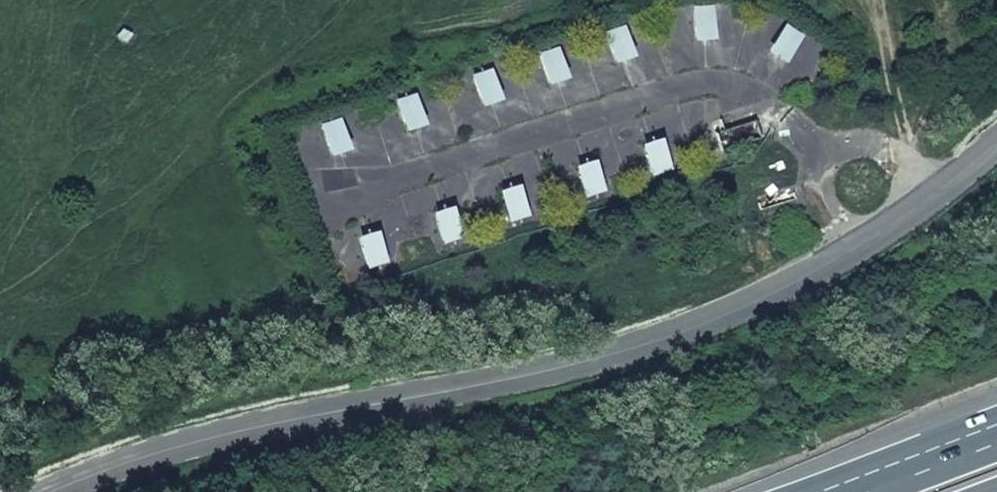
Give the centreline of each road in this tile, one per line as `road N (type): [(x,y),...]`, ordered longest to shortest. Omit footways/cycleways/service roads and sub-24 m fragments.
road 1 (unclassified): [(54,491),(214,438),(575,364),(665,337),(852,249),(996,143)]
road 2 (trunk): [(996,435),(846,491)]

